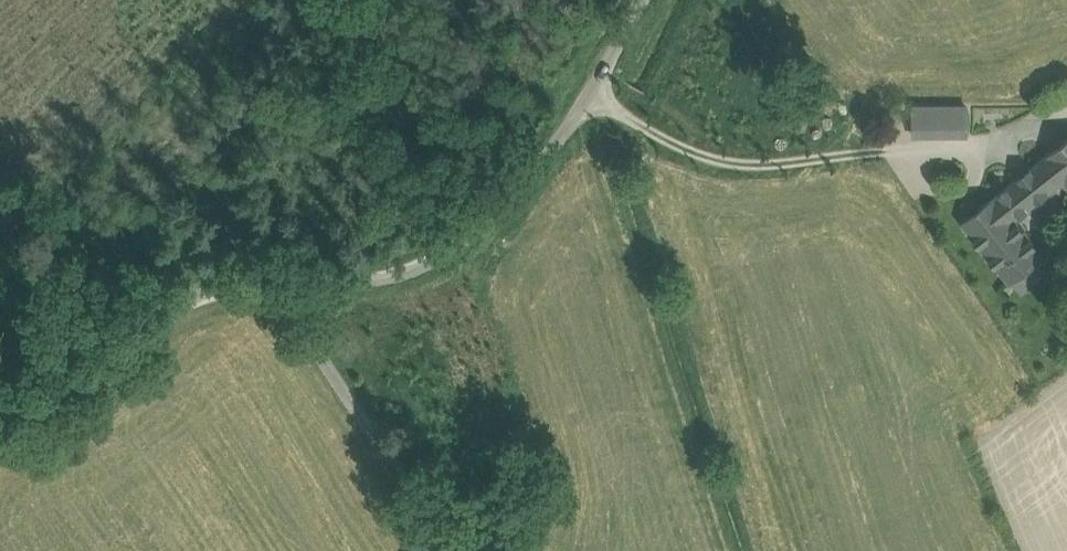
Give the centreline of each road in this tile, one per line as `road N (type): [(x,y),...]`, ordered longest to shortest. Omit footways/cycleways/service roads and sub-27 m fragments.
road 1 (track): [(641,0),(581,112),(445,264),(304,309)]
road 2 (track): [(304,309),(215,288),(0,421)]
road 3 (track): [(464,550),(414,462),(304,309)]

